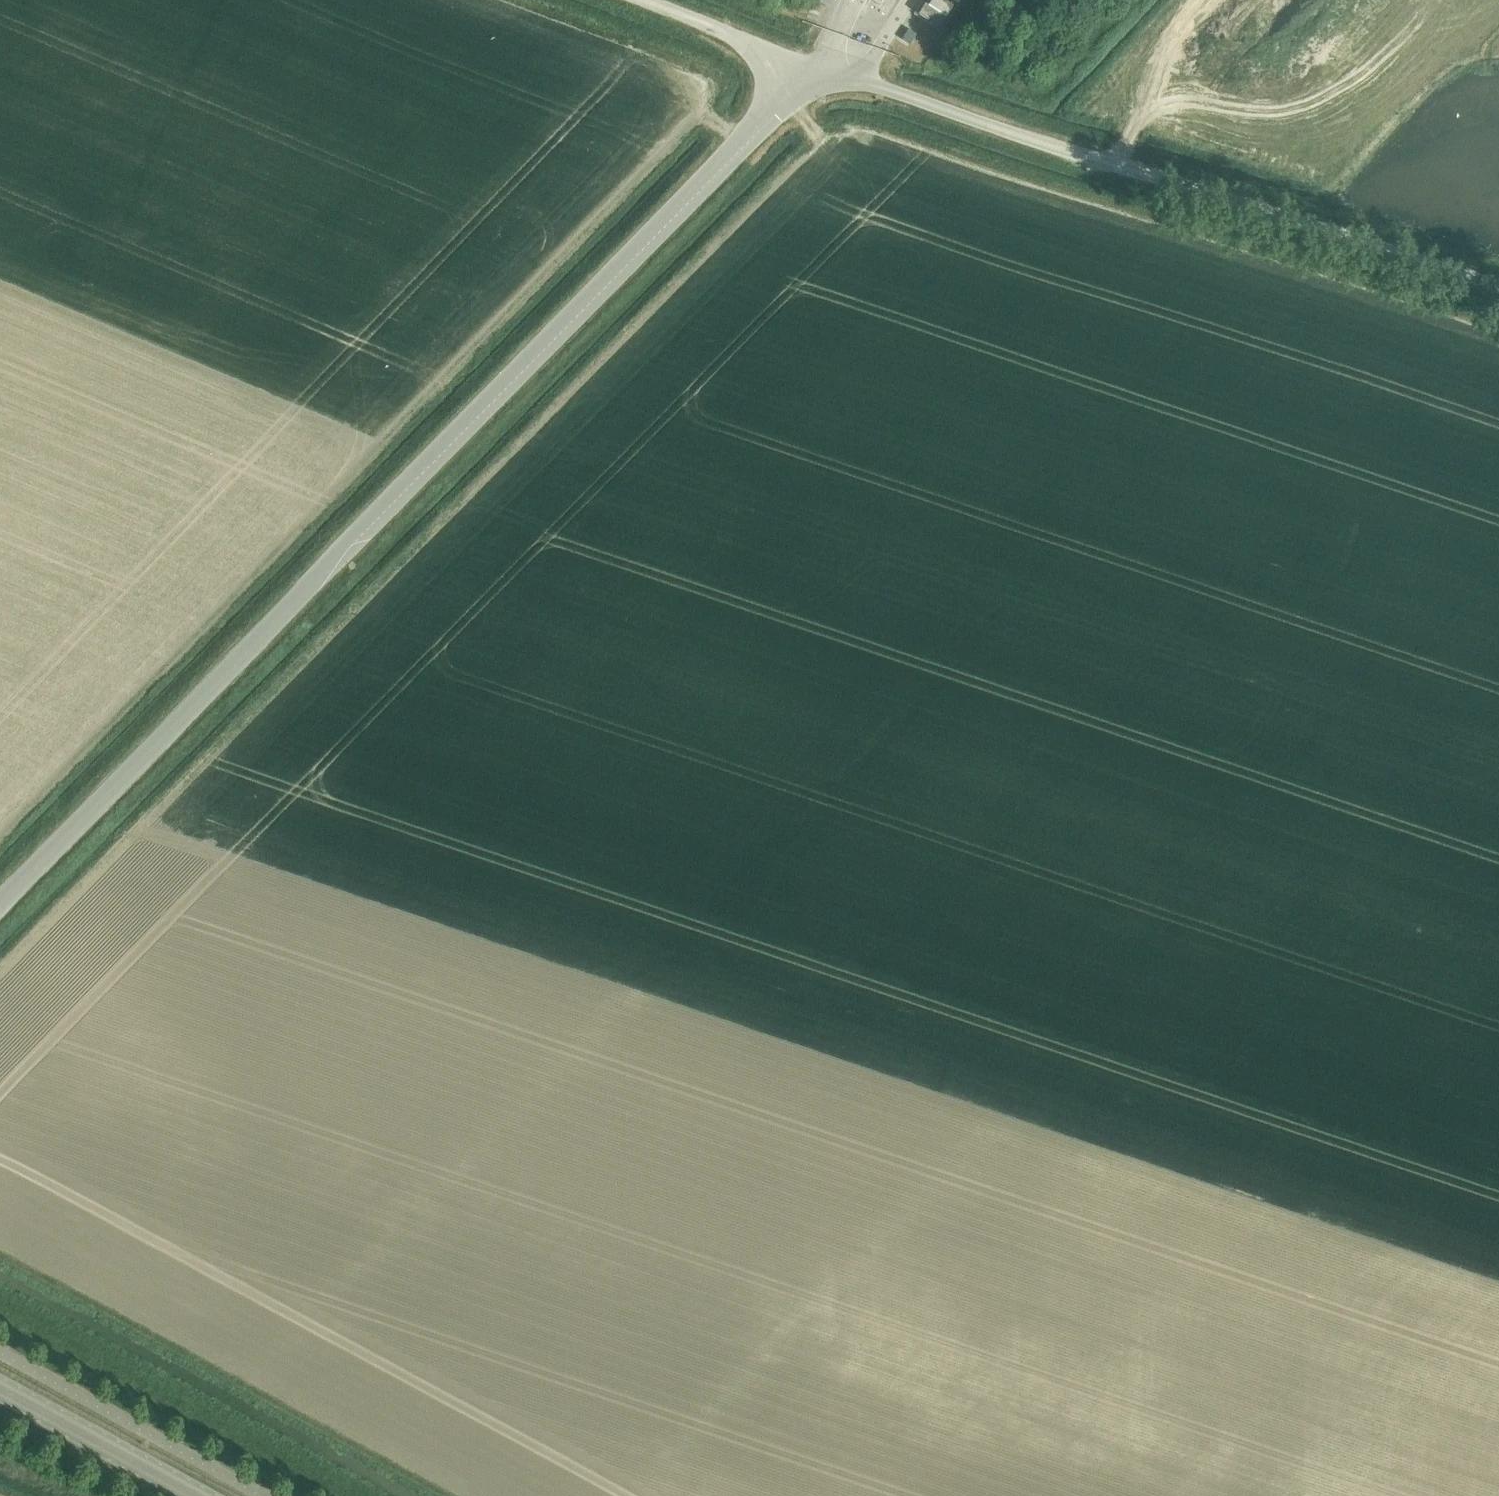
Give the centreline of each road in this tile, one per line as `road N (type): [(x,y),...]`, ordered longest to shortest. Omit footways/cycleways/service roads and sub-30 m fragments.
road 1 (unclassified): [(0,901),(817,70)]
road 2 (unclassified): [(1498,297),(817,70)]
road 3 (secondary): [(196,1495),(0,1391)]
road 4 (unclassified): [(817,70),(646,0)]

